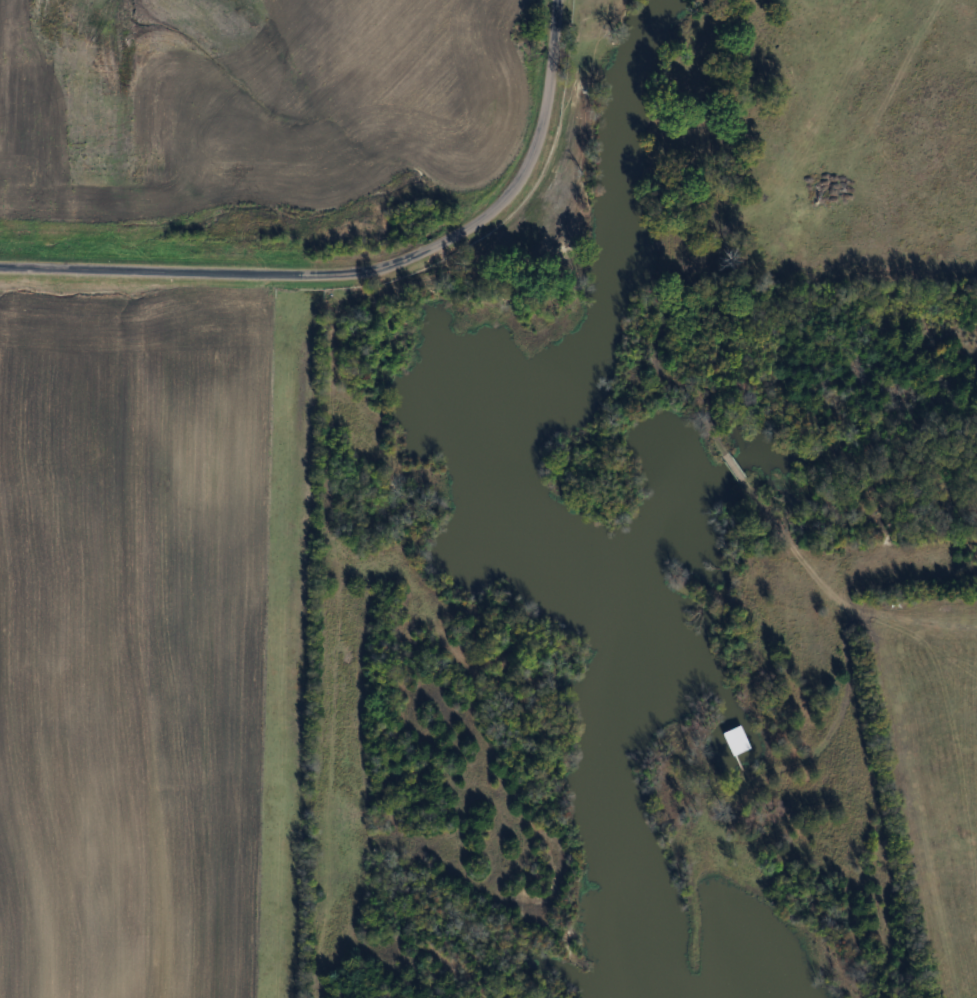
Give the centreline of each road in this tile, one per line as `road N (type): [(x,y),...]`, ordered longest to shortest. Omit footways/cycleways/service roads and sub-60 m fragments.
road 1 (residential): [(559,0),(544,120),(529,166),(502,204),(403,262),(298,277),(0,267)]

